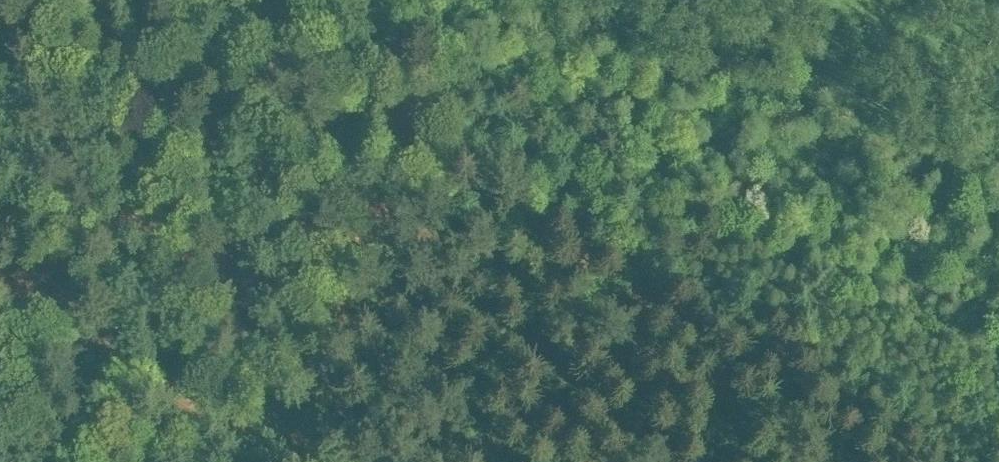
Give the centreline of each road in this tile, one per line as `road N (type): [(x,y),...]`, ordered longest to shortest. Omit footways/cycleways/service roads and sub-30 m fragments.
road 1 (track): [(0,297),(297,461)]

